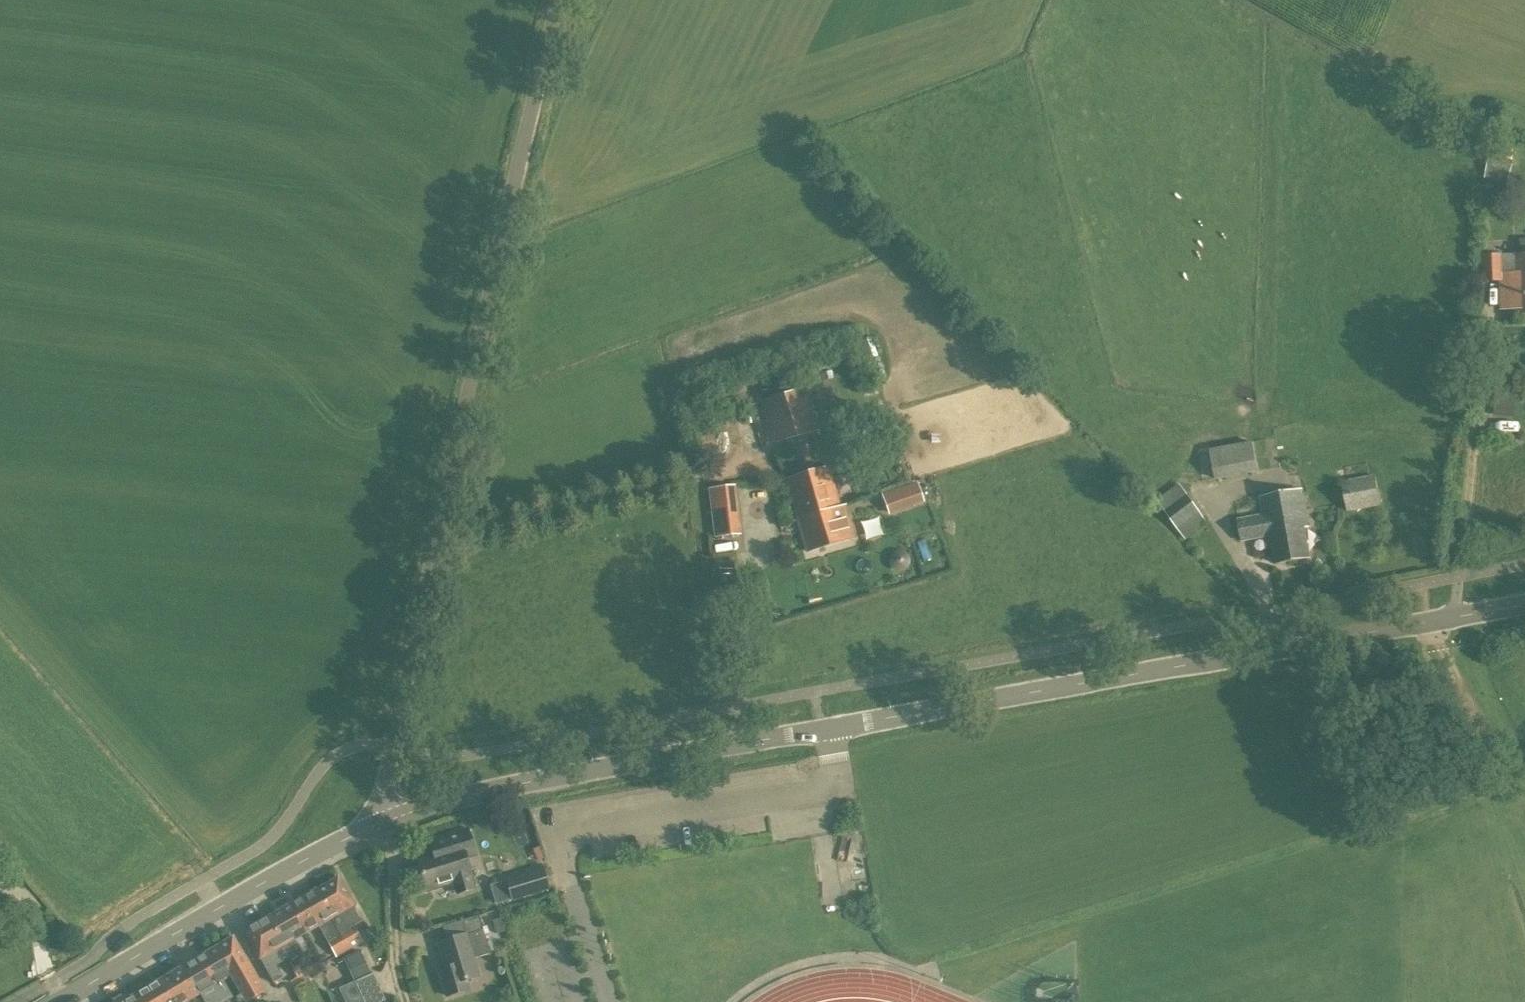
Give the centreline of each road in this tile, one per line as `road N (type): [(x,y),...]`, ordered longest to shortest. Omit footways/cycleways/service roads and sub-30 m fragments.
road 1 (secondary): [(390,822),(552,779),(1524,605)]
road 2 (unclassified): [(390,822),(383,795),(392,745),(546,0)]
road 3 (secondary): [(58,1001),(288,869),(390,822)]
road 4 (track): [(407,1001),(395,960),(390,822)]

